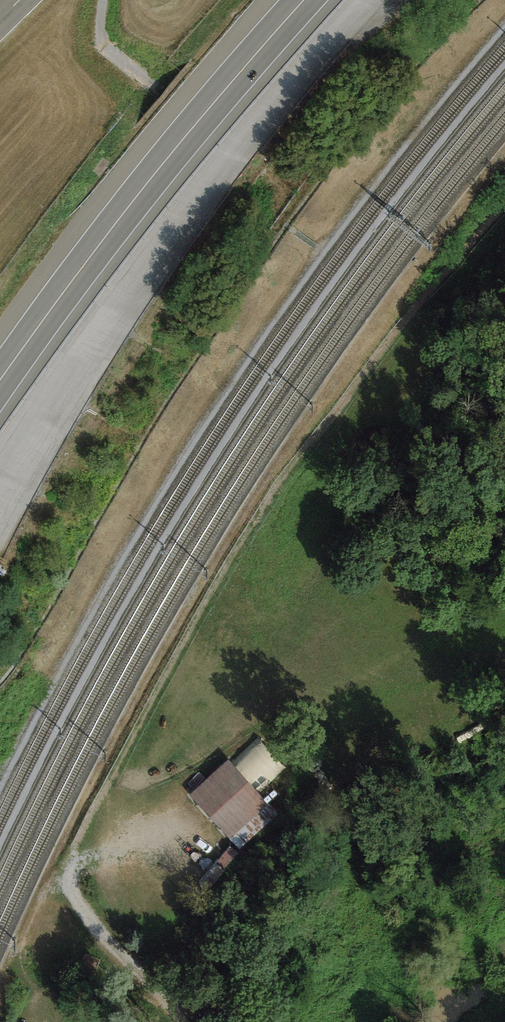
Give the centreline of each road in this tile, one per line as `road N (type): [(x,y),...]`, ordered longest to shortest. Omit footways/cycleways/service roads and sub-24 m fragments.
road 1 (track): [(285,237),(0,775)]
road 2 (trunk): [(0,381),(147,184),(304,0)]
road 3 (track): [(103,0),(104,47),(263,177),(281,206),(285,237)]
road 4 (track): [(504,8),(285,237)]
road 5 (track): [(176,1021),(85,912),(69,876),(75,856)]

